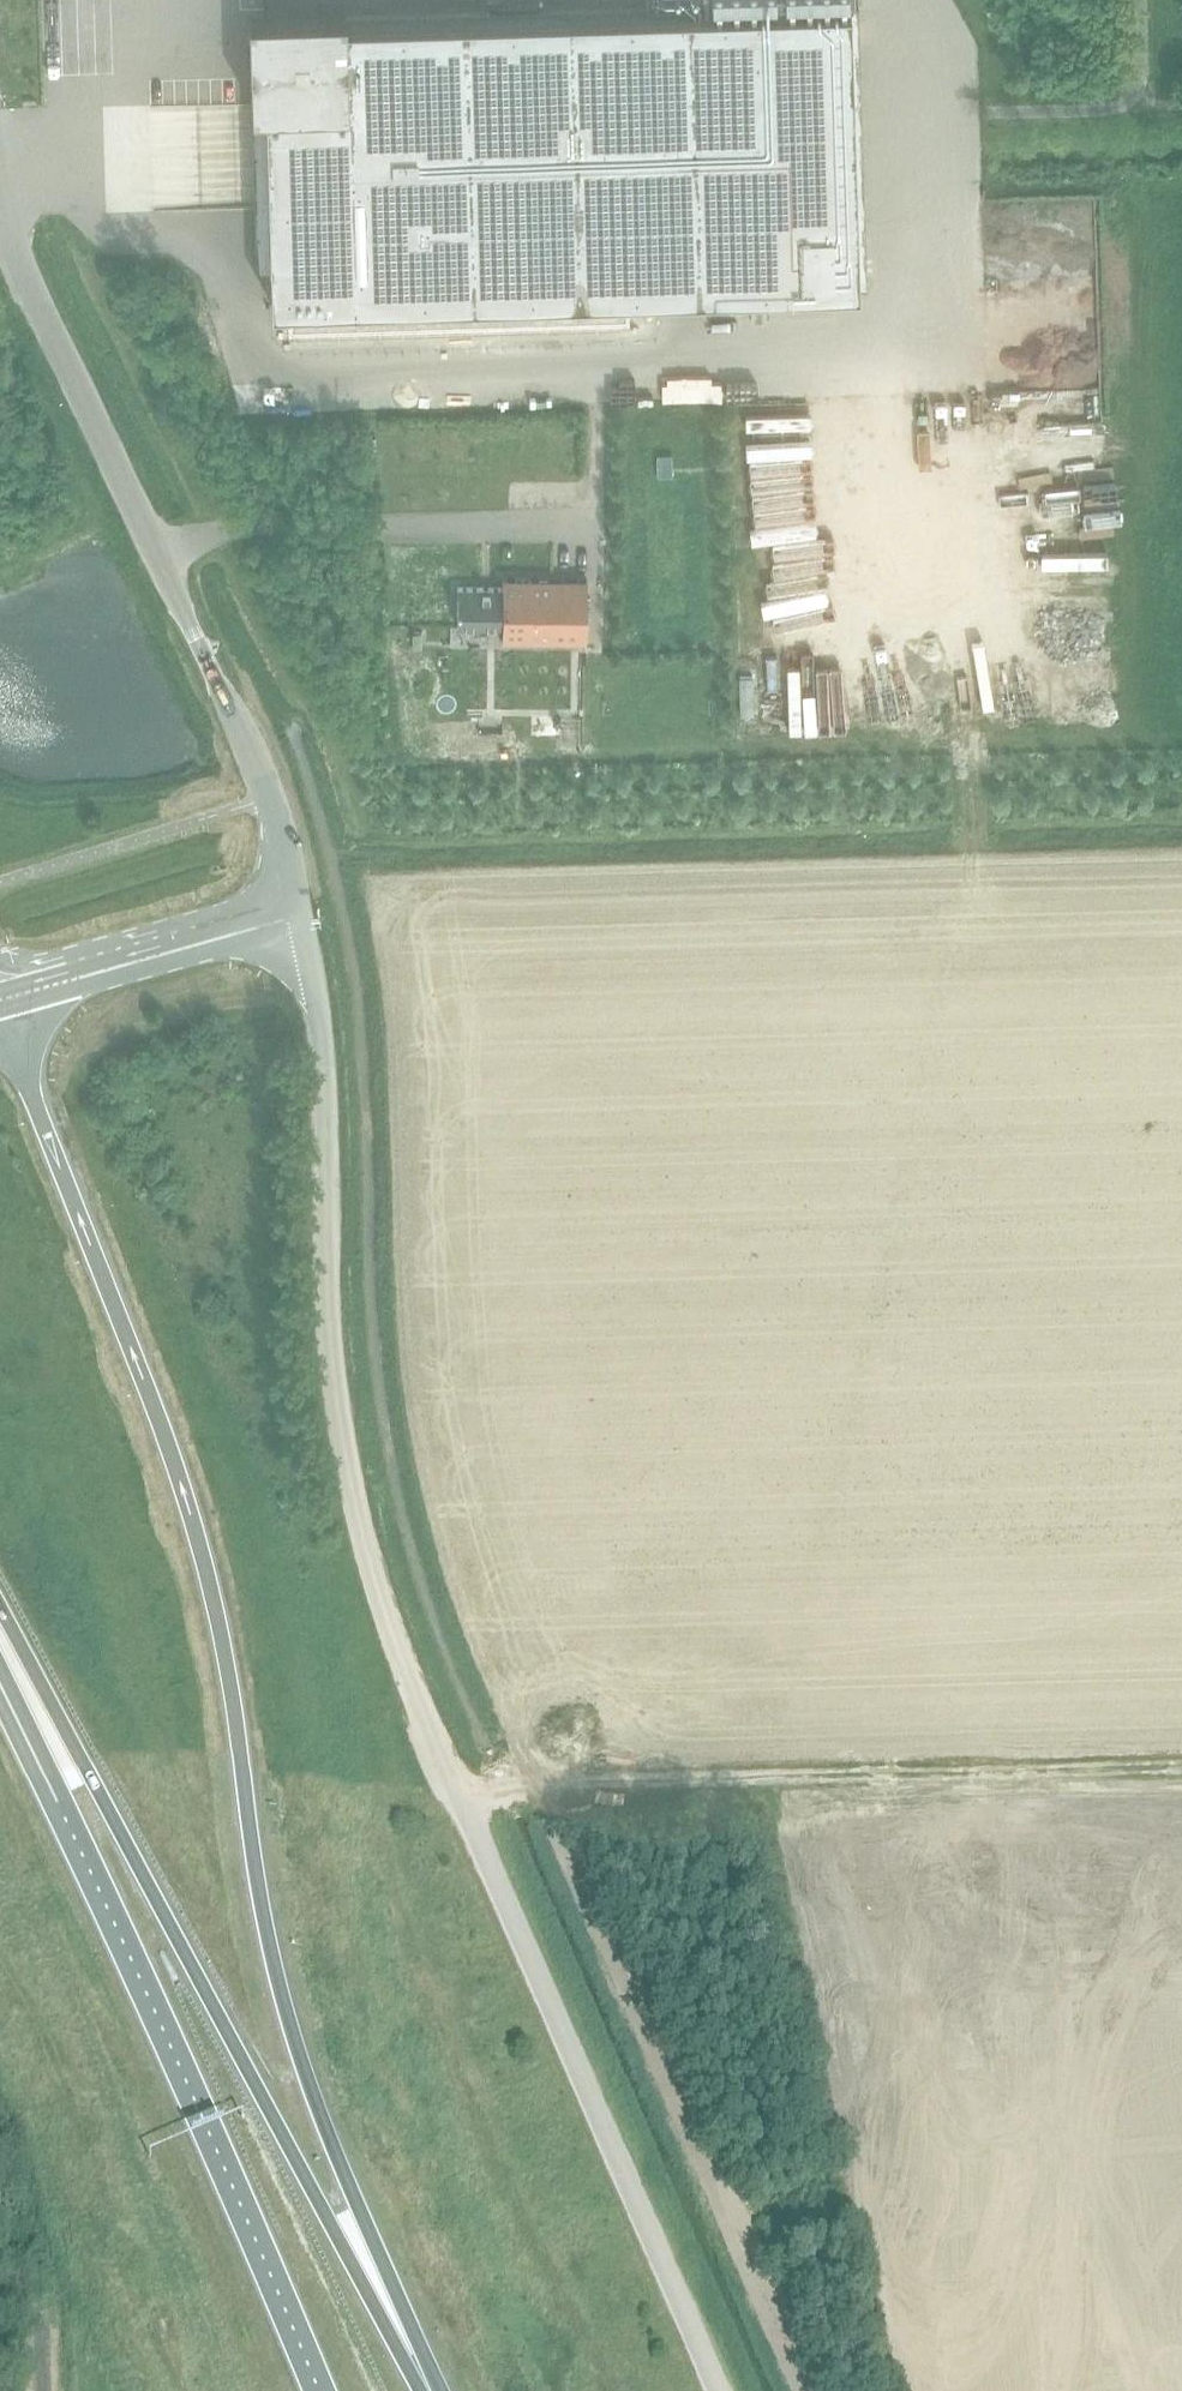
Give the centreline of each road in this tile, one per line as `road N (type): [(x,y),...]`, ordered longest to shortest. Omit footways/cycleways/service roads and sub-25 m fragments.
road 1 (unclassified): [(719,2390),(432,1732),(366,1537),(329,1350),(324,1039),(301,914)]
road 2 (trunk): [(430,2390),(321,2129),(280,2000),(255,1889),(218,1612),(175,1464),(1,997)]
road 3 (trunk): [(429,2390),(91,1787),(28,1691)]
road 4 (tertiary): [(301,914),(274,798),(18,257),(0,197)]
road 5 (trunk): [(28,1691),(77,1832),(320,2390)]
road 6 (tertiary): [(1,997),(301,914)]

